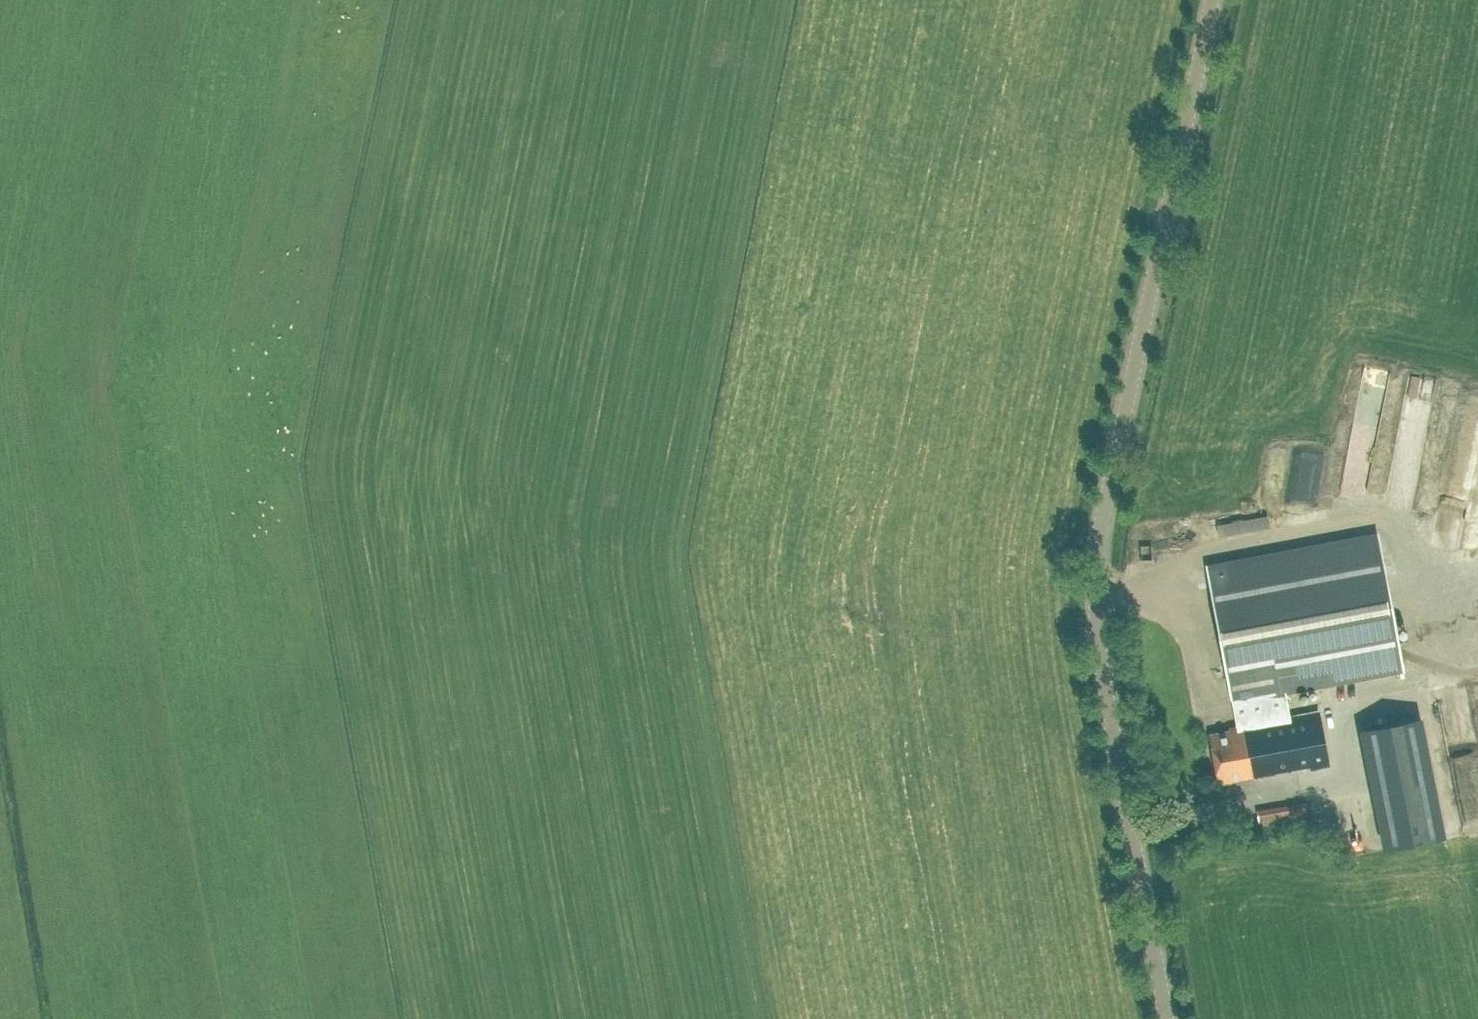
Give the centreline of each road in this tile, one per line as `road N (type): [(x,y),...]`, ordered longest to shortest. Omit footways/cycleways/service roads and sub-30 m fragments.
road 1 (tertiary): [(1167,1018),(1097,635),(1096,571),(1212,0)]

